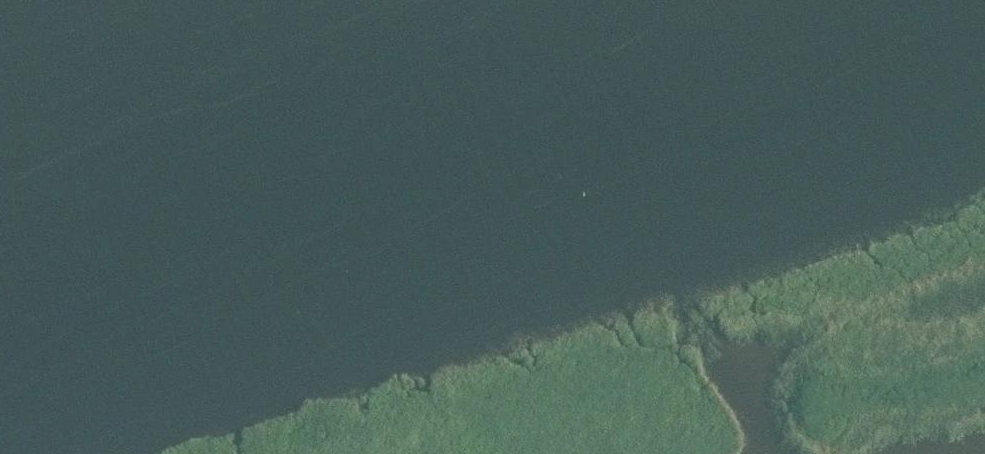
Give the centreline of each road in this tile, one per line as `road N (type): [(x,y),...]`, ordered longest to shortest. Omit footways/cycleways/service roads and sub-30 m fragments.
road 1 (track): [(984,378),(938,391),(820,402)]

